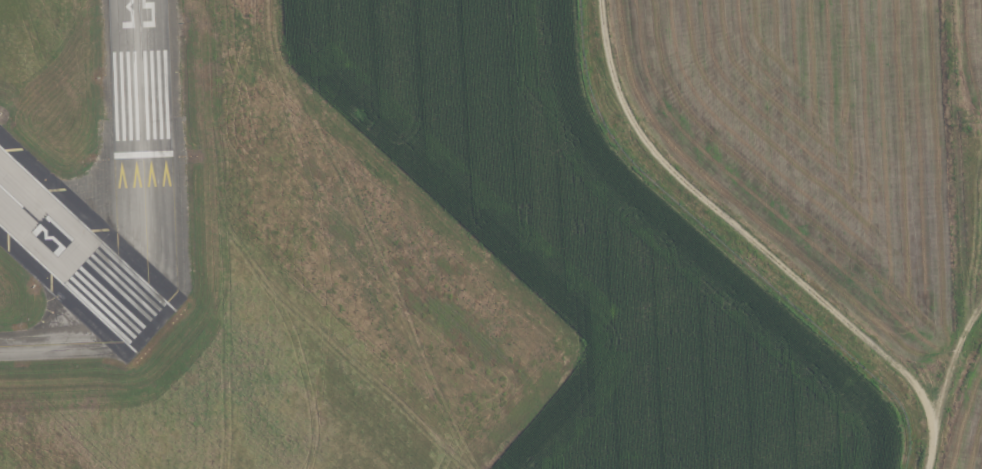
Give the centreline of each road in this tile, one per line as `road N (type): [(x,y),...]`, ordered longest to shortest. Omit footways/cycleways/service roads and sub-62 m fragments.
road 1 (residential): [(926,468),(930,412),(910,379),(682,181),(641,135),(615,86),(600,0)]

